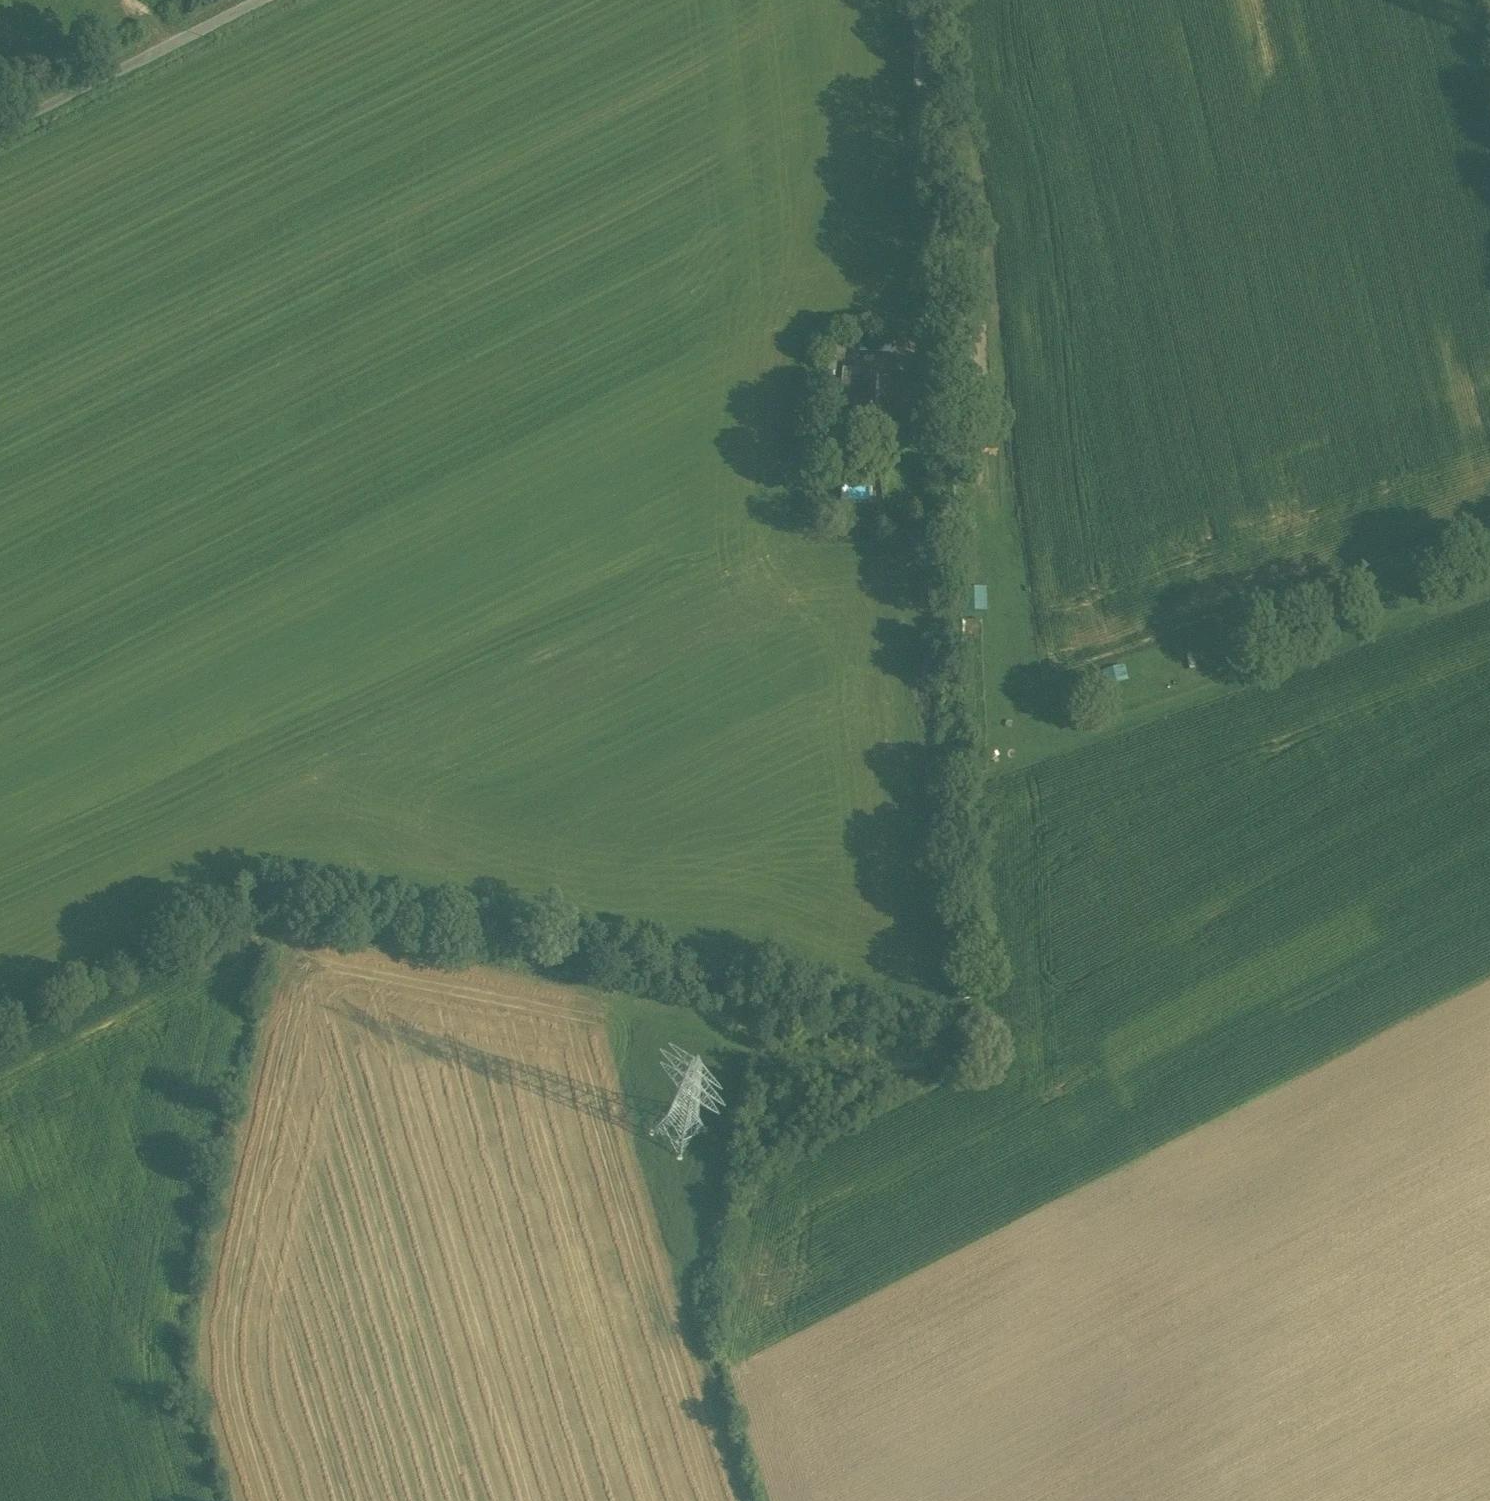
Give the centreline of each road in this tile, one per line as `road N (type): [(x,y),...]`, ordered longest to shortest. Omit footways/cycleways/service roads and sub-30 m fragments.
road 1 (unclassified): [(252,0),(0,126)]

